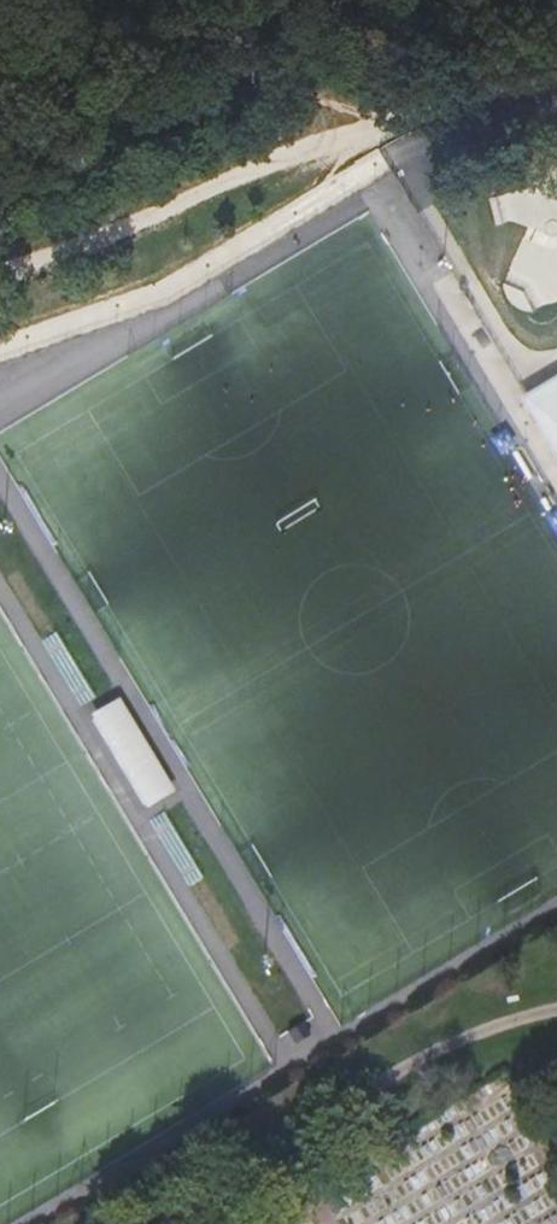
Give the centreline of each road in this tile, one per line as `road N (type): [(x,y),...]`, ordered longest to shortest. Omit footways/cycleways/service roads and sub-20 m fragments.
road 1 (track): [(556,80),(213,187),(0,273)]

